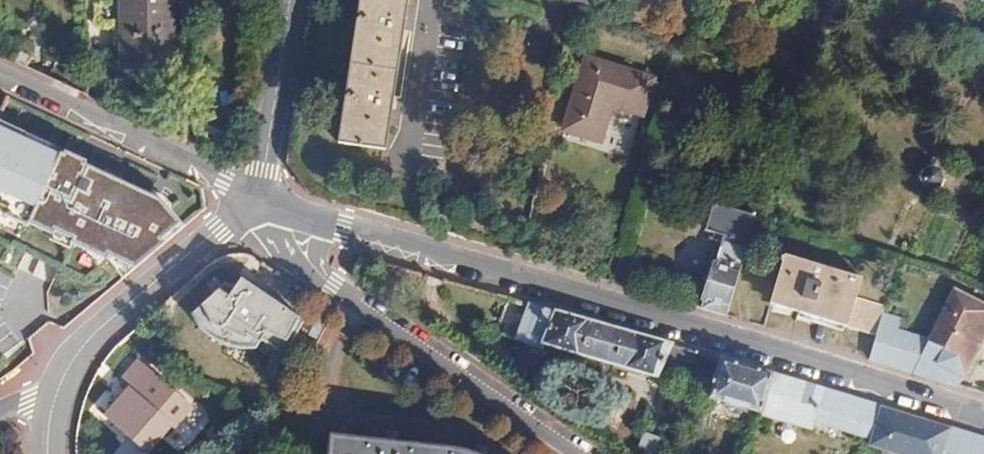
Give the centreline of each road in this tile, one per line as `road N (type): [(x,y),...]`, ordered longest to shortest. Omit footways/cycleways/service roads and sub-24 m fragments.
road 1 (residential): [(245,209),(405,246),(983,421)]
road 2 (residential): [(577,453),(332,287),(245,209)]
road 3 (residential): [(245,209),(0,73)]
road 4 (tertiary): [(245,209),(99,328),(55,400)]
road 5 (tertiary): [(289,0),(262,171),(245,209)]

